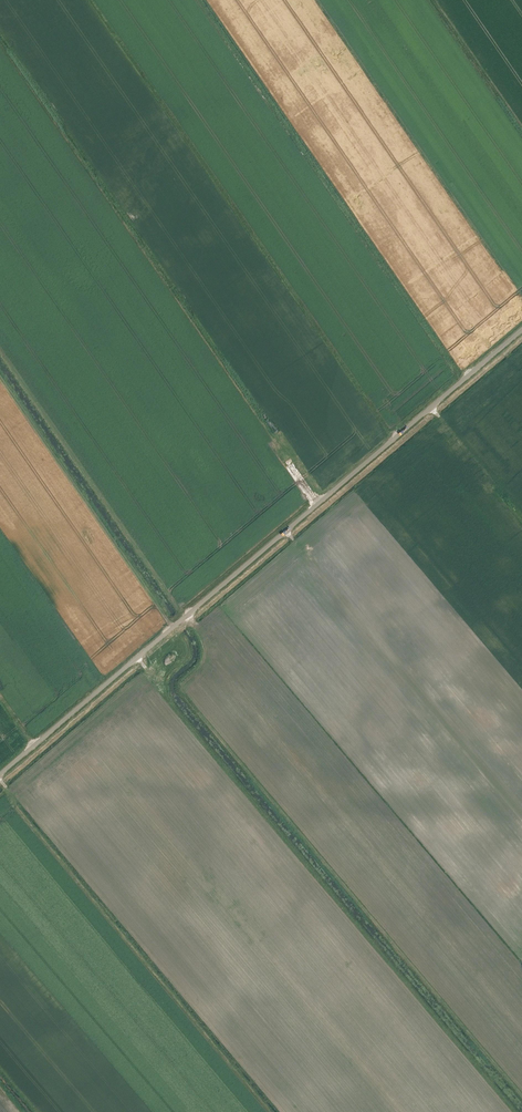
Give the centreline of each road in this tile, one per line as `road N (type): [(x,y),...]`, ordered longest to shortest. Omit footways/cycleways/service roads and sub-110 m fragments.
road 1 (unclassified): [(521,329),(0,774)]

